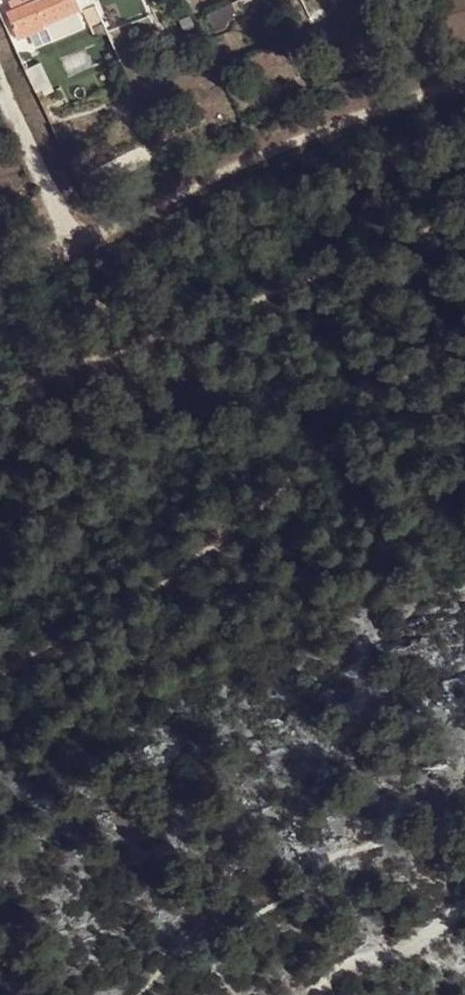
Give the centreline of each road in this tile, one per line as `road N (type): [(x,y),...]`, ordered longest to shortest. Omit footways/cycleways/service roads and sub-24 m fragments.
road 1 (track): [(0,280),(221,172),(464,76)]

